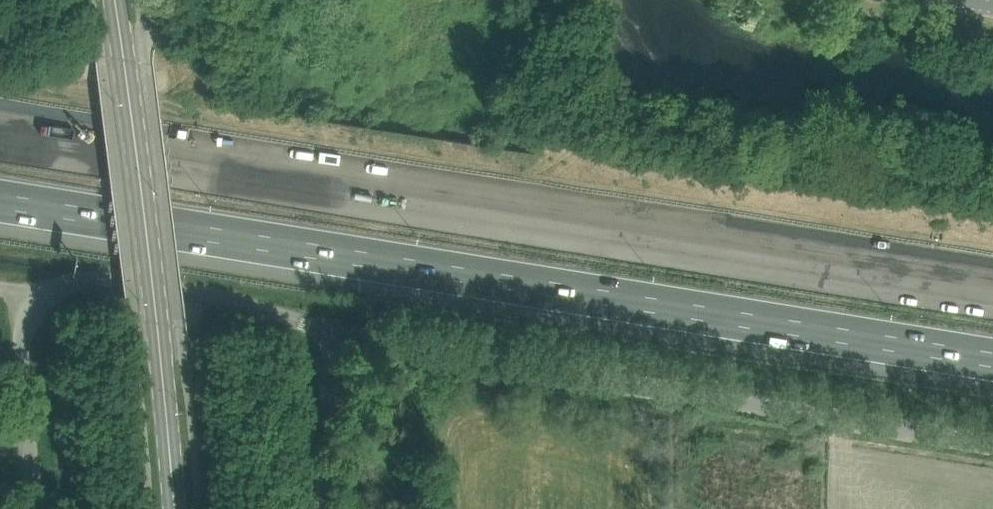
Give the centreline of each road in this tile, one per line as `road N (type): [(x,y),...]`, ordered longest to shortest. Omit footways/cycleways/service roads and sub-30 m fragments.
road 1 (motorway): [(0,203),(992,362)]
road 2 (motorway): [(992,294),(0,136)]
road 3 (unclassified): [(992,444),(337,334)]
road 4 (unclassified): [(337,334),(180,282),(103,271),(45,296),(25,325),(21,363),(38,508)]
road 5 (tertiary): [(175,508),(115,0)]
road 6 (unclassified): [(326,508),(337,334)]

